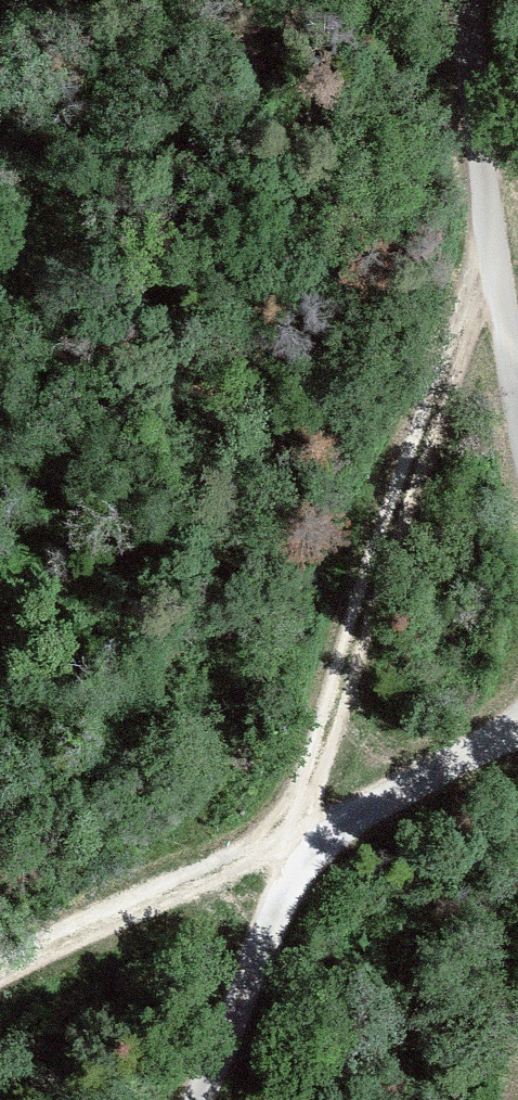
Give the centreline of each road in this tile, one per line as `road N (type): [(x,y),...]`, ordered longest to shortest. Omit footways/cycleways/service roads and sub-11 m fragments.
road 1 (track): [(479,133),(490,289),(368,656),(194,1099)]
road 2 (track): [(0,977),(517,725)]
road 3 (track): [(517,362),(479,133)]
road 4 (track): [(479,133),(475,0)]

